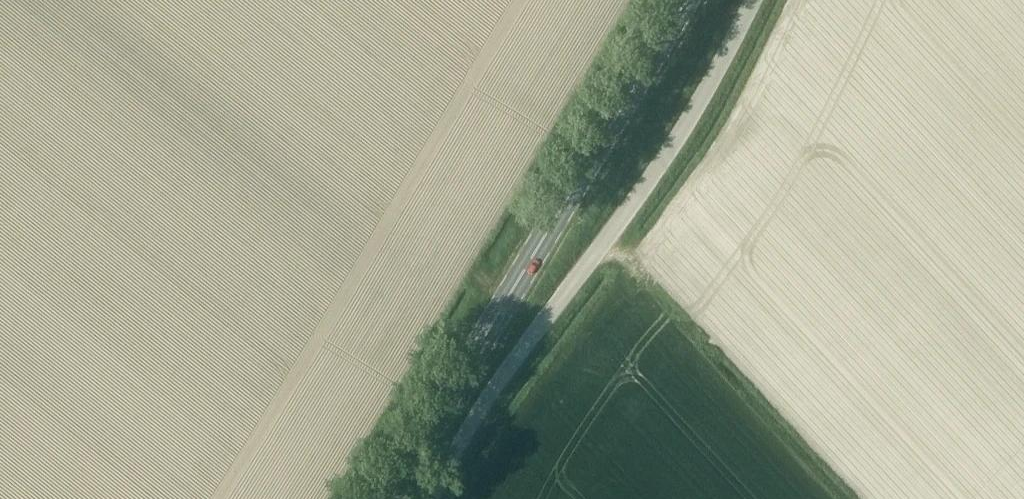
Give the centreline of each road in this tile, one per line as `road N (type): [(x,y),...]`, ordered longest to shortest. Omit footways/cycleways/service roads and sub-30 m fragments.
road 1 (unclassified): [(431,498),(493,388),(690,124),(752,0)]
road 2 (primary): [(388,498),(689,0)]

